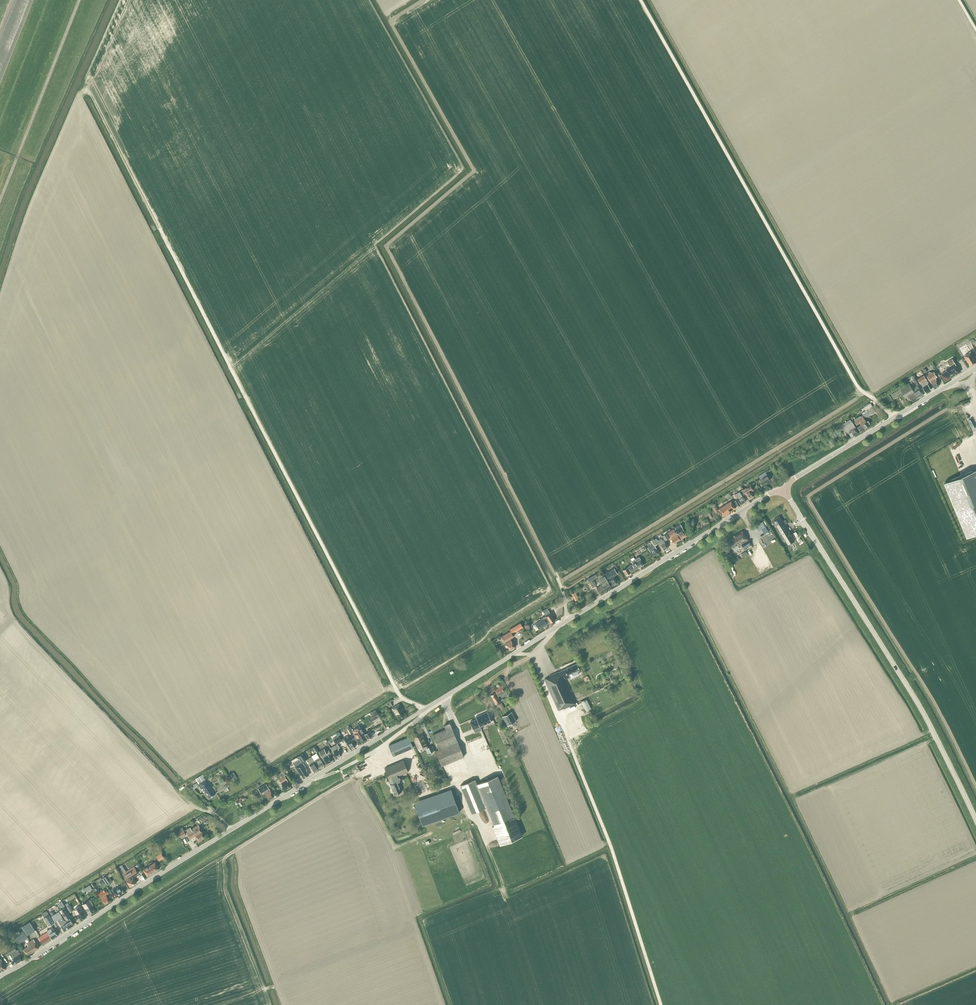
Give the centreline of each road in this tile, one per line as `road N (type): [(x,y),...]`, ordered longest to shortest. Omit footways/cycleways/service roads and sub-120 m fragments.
road 1 (unclassified): [(0,976),(784,490)]
road 2 (track): [(160,229),(397,691),(422,711)]
road 3 (track): [(640,0),(857,385),(894,418)]
road 4 (tertiary): [(975,820),(920,707),(784,490)]
road 5 (tertiary): [(784,490),(975,368)]
road 6 (unclassified): [(0,200),(79,0)]

